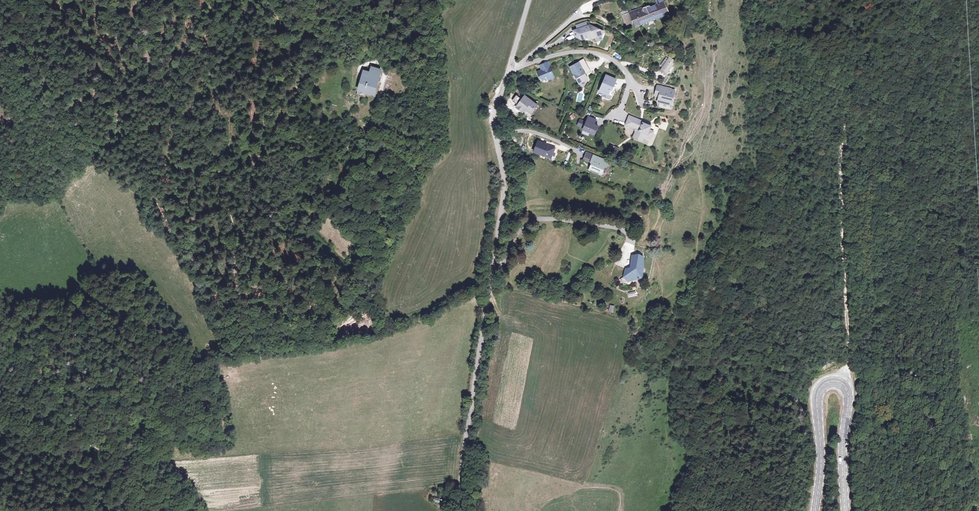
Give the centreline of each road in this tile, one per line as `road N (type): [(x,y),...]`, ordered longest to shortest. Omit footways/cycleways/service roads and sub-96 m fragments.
road 1 (unclassified): [(460,510),(463,447),(504,198),(492,118),(510,68)]
road 2 (track): [(851,0),(840,173),(849,395)]
road 3 (secondary): [(815,510),(818,394),(833,382),(849,395),(848,510)]
road 4 (residential): [(423,0),(433,117),(413,172)]
road 5 (residential): [(510,68),(595,53),(620,65),(639,99)]
road 6 (track): [(130,458),(0,395)]

